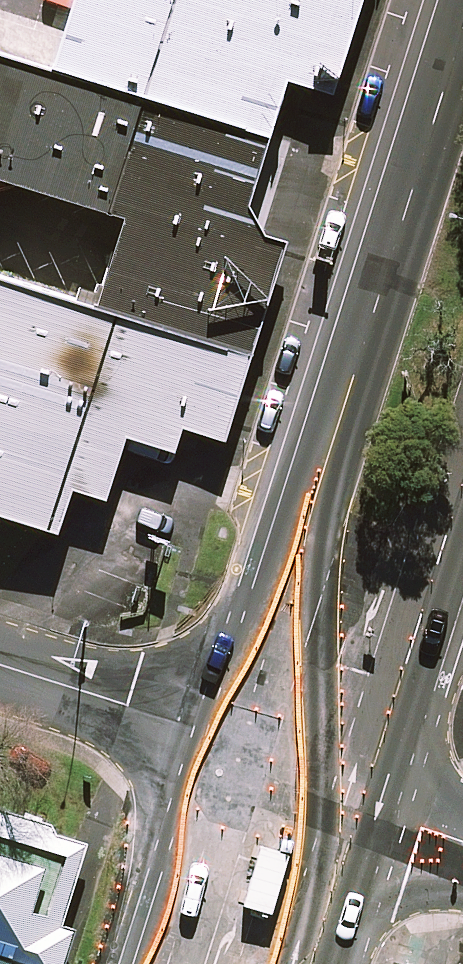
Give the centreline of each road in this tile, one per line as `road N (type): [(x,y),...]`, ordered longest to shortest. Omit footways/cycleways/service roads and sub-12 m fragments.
road 1 (secondary): [(229,751),(299,511),(462,20)]
road 2 (secondary): [(462,446),(403,634),(361,806)]
road 3 (residential): [(0,665),(229,751)]
road 4 (secondary): [(173,963),(229,751)]
road 5 (secondary): [(361,806),(320,963)]
road 6 (residential): [(229,751),(361,806)]

